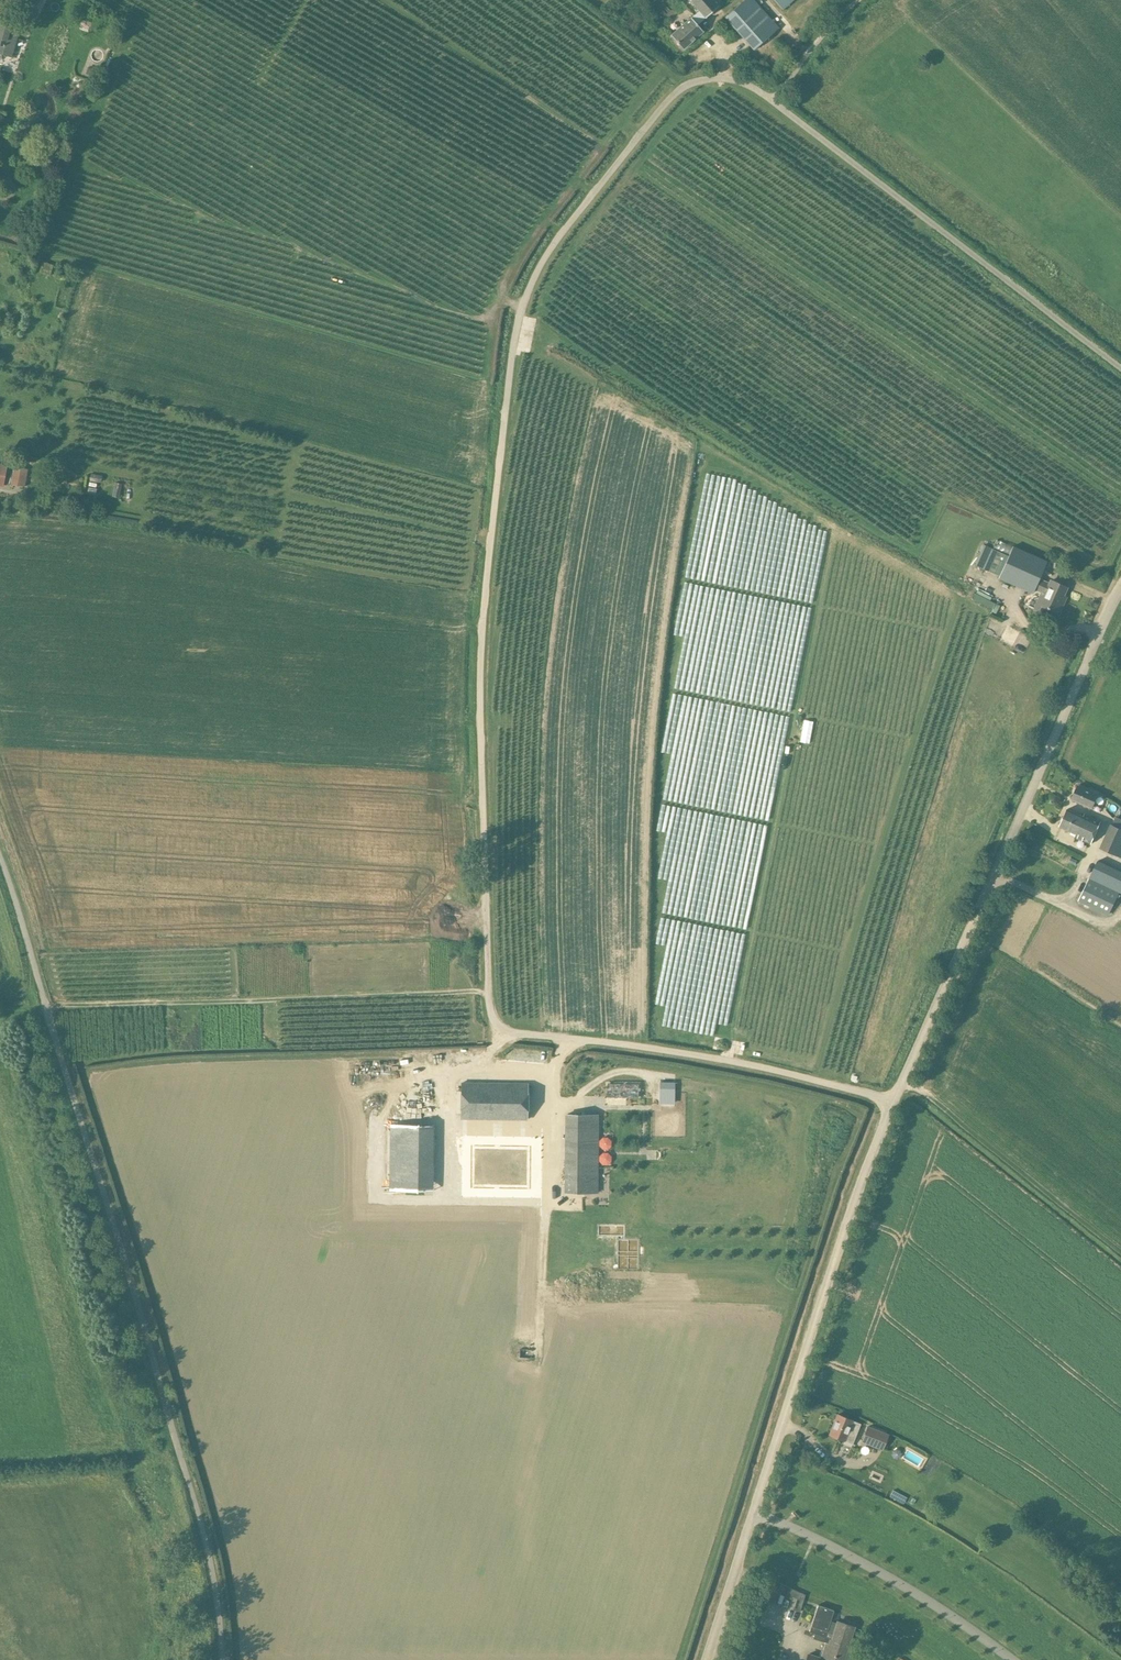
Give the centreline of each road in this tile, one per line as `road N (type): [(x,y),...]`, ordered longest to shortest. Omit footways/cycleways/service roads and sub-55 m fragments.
road 1 (unclassified): [(772,101),(739,78),(713,75),(685,86),(544,261),(520,317),(481,690),(490,1009),(509,1032),(771,1071),(895,1104)]
road 2 (unclassified): [(0,865),(163,1385),(210,1558),(224,1659)]
road 3 (unclassified): [(895,1104),(1120,587)]
road 4 (track): [(46,1006),(488,991)]
road 5 (unclassified): [(1120,372),(772,101)]
road 6 (unclassified): [(756,1510),(895,1104)]
road 7 (unclassified): [(756,1510),(893,1578),(1013,1659)]
road 8 (unclassified): [(707,1659),(756,1510)]
road 9 (unclassified): [(772,101),(864,0)]

